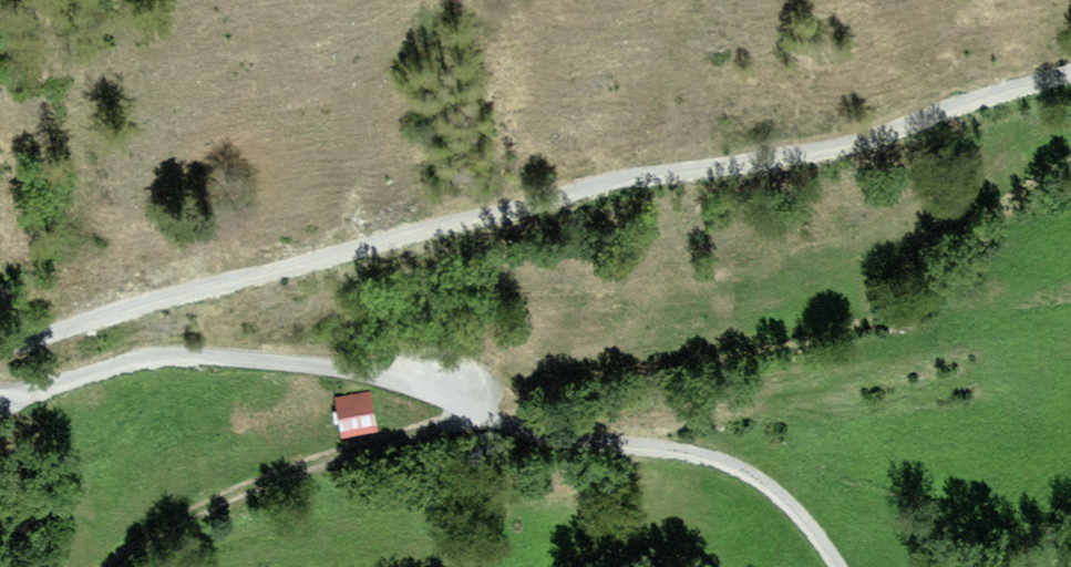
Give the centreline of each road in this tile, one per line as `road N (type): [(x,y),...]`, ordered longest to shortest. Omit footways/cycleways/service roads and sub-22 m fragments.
road 1 (unclassified): [(0,344),(542,197),(867,141),(1070,79)]
road 2 (unclassified): [(840,566),(793,507),(744,468),(688,450),(539,429),(389,376),(177,355),(0,399)]

